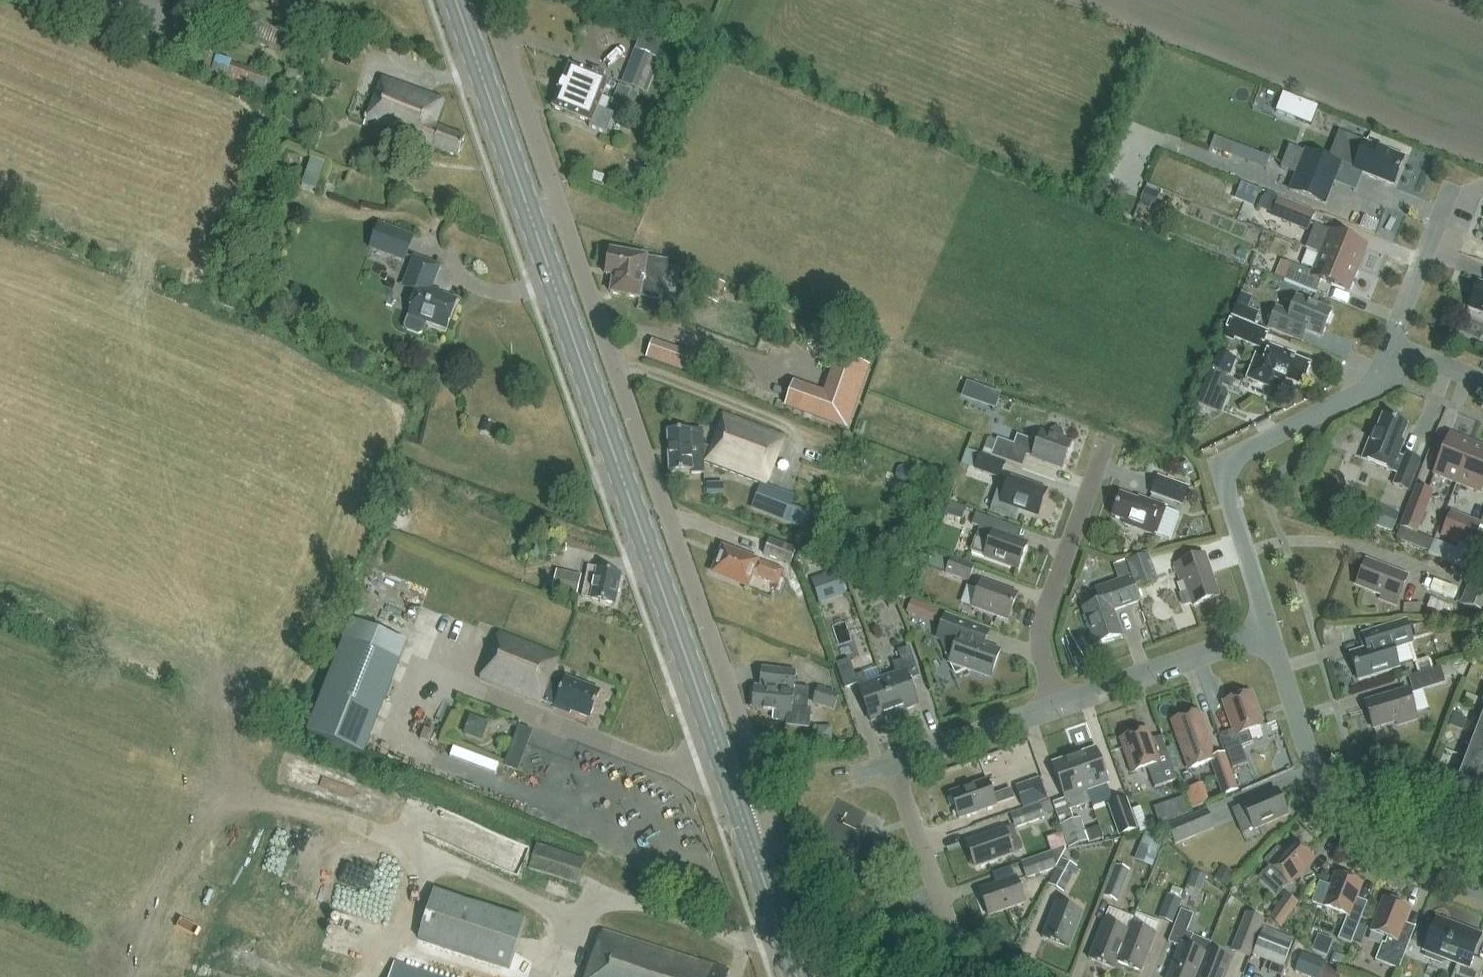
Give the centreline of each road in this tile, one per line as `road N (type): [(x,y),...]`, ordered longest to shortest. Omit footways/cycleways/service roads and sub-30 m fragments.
road 1 (unclassified): [(744,828),(775,817),(490,0)]
road 2 (primary): [(744,828),(457,0)]
road 3 (residential): [(1272,634),(1223,477),(1234,452),(1379,384),(1397,363)]
road 4 (residential): [(1482,892),(1406,862),(1339,804),(1311,761),(1272,634)]
road 5 (residential): [(1059,707),(1041,645),(1049,596),(1106,444)]
road 6 (residential): [(1007,976),(969,955),(951,928),(892,764)]
road 7 (residential): [(1059,707),(1272,634)]
road 8 (residential): [(1397,363),(1395,329),(1452,185)]
road 9 (residential): [(892,764),(1059,707)]
road 10 (primary): [(796,976),(744,828)]

